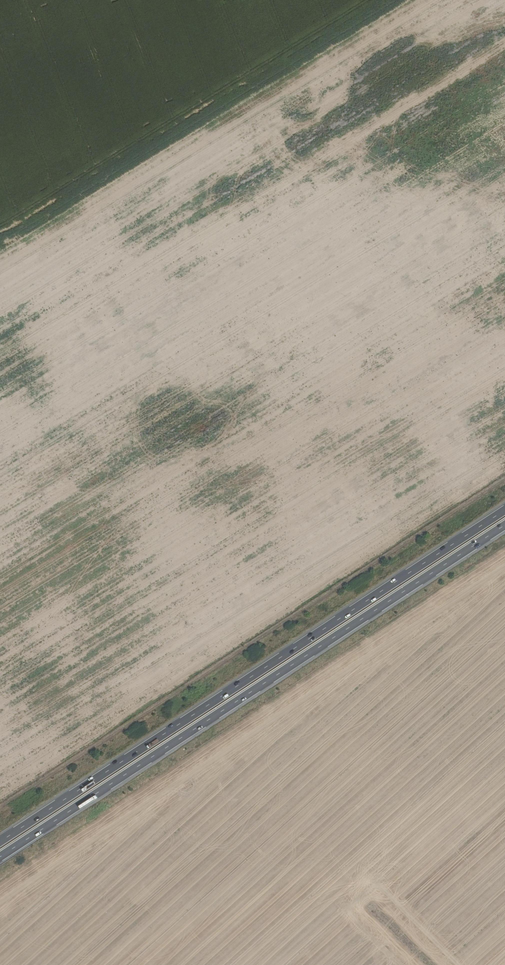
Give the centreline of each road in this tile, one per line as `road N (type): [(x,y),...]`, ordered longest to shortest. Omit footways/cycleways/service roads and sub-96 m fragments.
road 1 (trunk): [(0,856),(504,525)]
road 2 (track): [(0,809),(504,479)]
road 3 (trunk): [(504,510),(0,839)]

